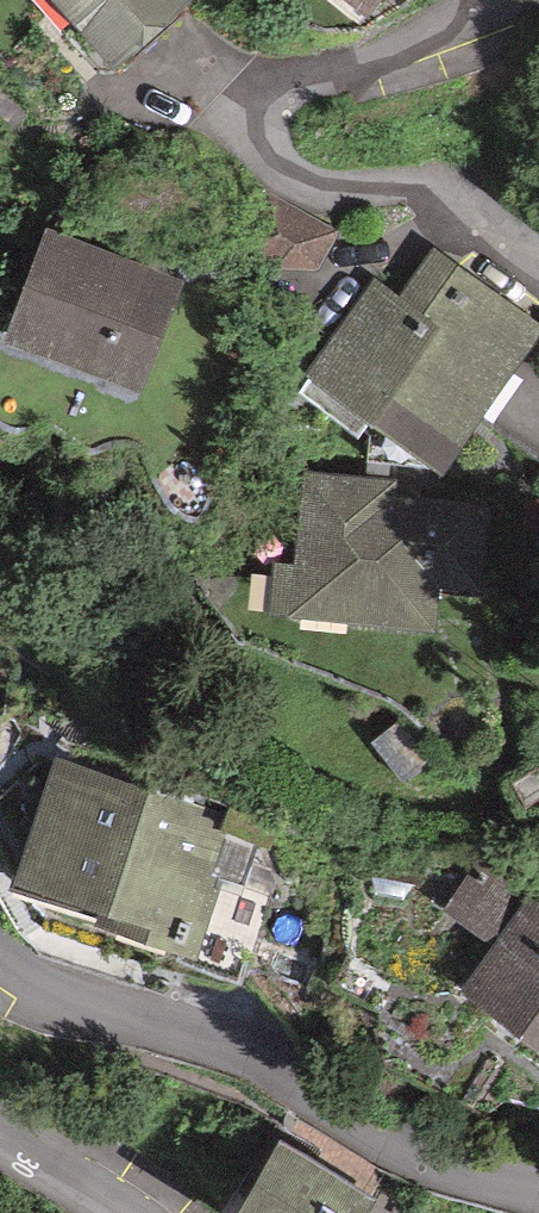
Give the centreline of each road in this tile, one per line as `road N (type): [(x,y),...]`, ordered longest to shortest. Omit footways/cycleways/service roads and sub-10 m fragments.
road 1 (residential): [(538,265),(432,187),(330,189),(295,176),(271,152),(263,121),(291,82),(398,51),(483,0)]
road 2 (residential): [(0,958),(65,995),(272,1060),(341,1113),(421,1154),(461,1171),(538,1184)]
road 3 (residential): [(125,1212),(0,1133)]

